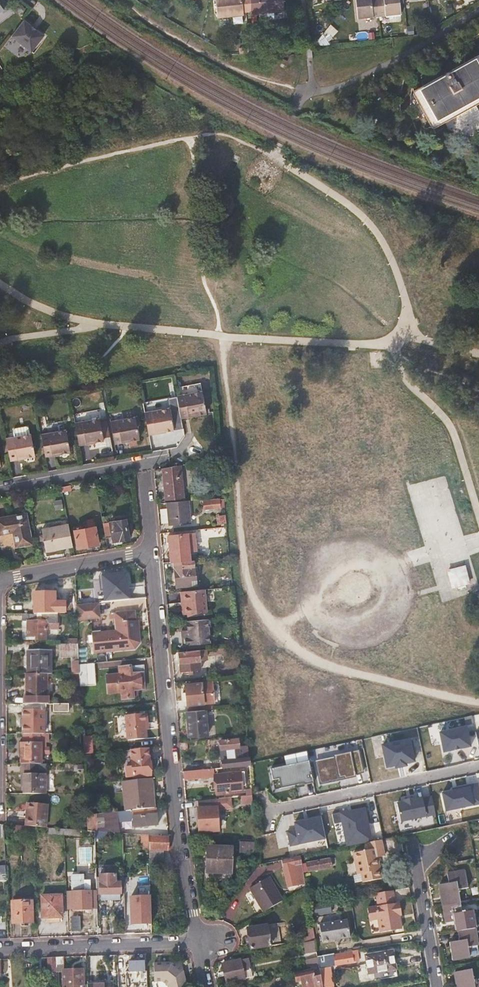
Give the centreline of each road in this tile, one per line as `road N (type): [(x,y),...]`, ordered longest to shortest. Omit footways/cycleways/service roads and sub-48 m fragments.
road 1 (residential): [(150,553),(194,942)]
road 2 (residential): [(0,491),(143,463),(150,553)]
road 3 (residential): [(478,767),(267,813)]
road 4 (residential): [(0,949),(194,942)]
road 5 (residential): [(0,579),(150,553)]
road 6 (residential): [(415,846),(439,986)]

